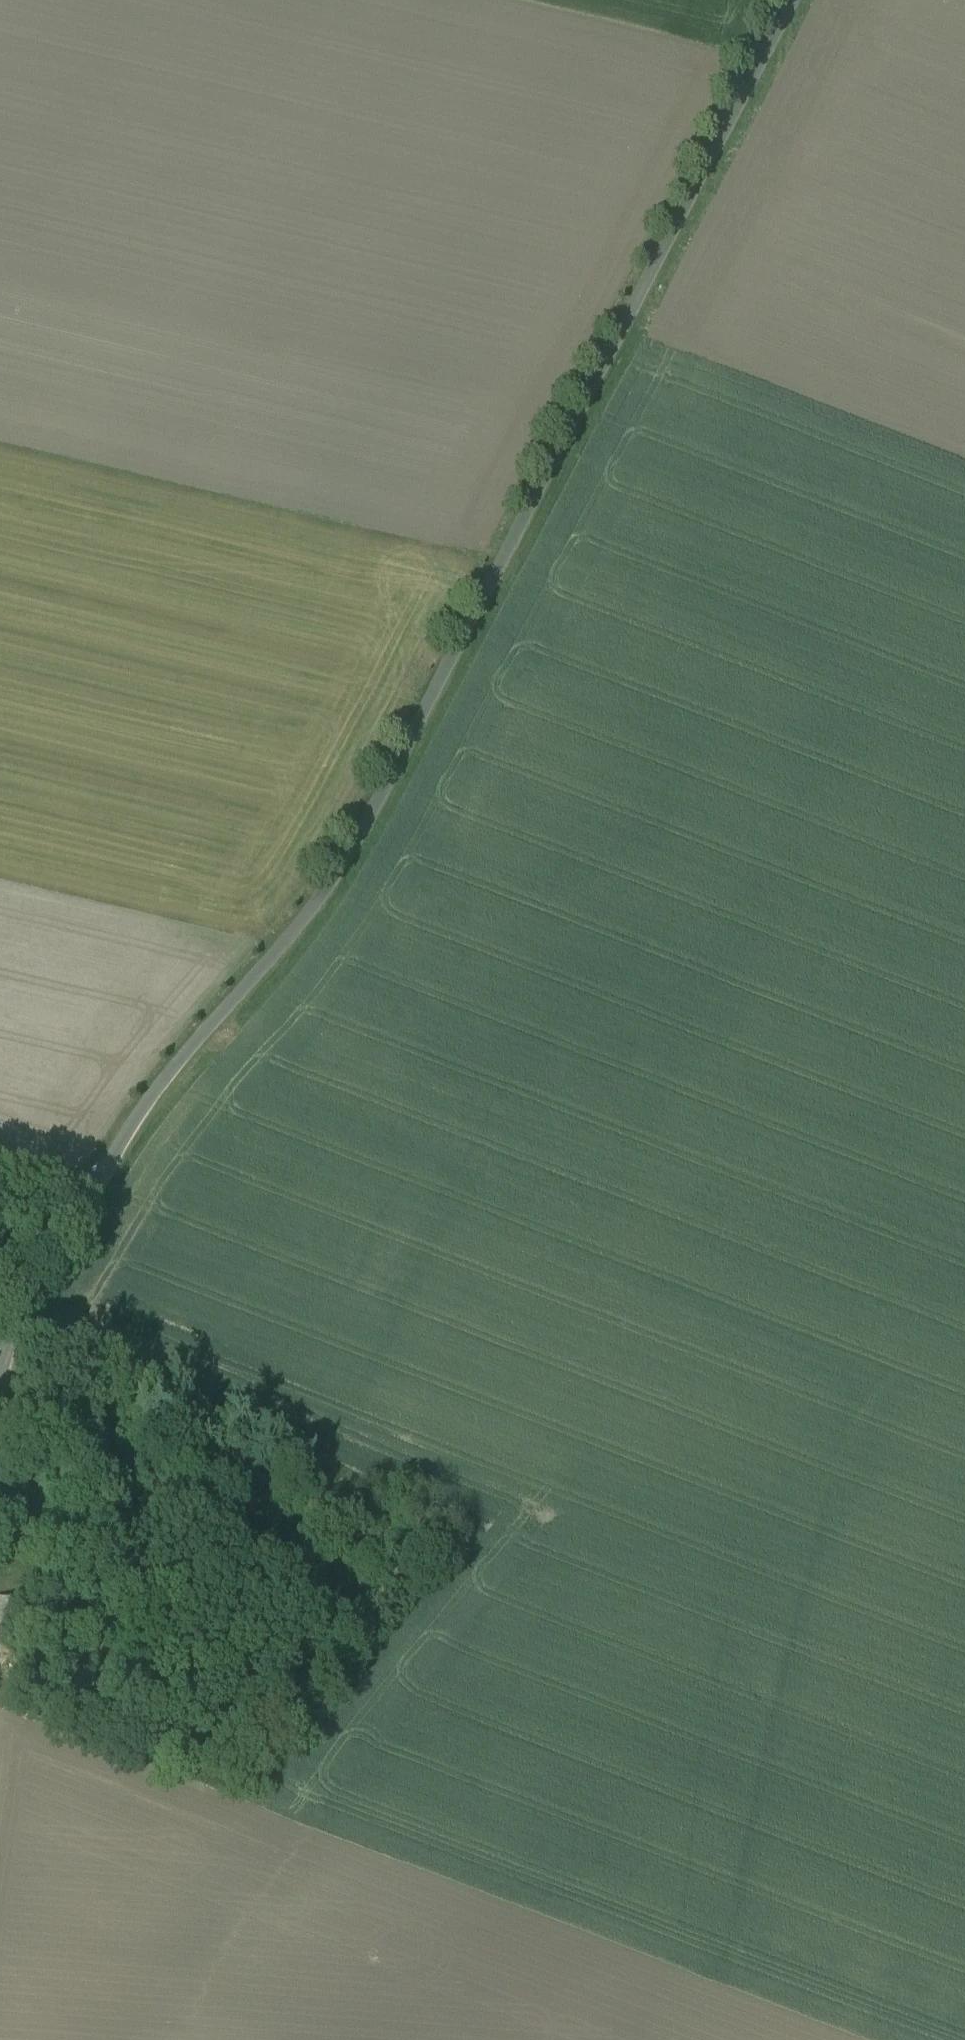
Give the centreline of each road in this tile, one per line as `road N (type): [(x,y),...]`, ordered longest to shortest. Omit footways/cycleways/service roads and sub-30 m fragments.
road 1 (unclassified): [(0,1393),(18,1331),(130,1129),(349,858),(794,0)]

